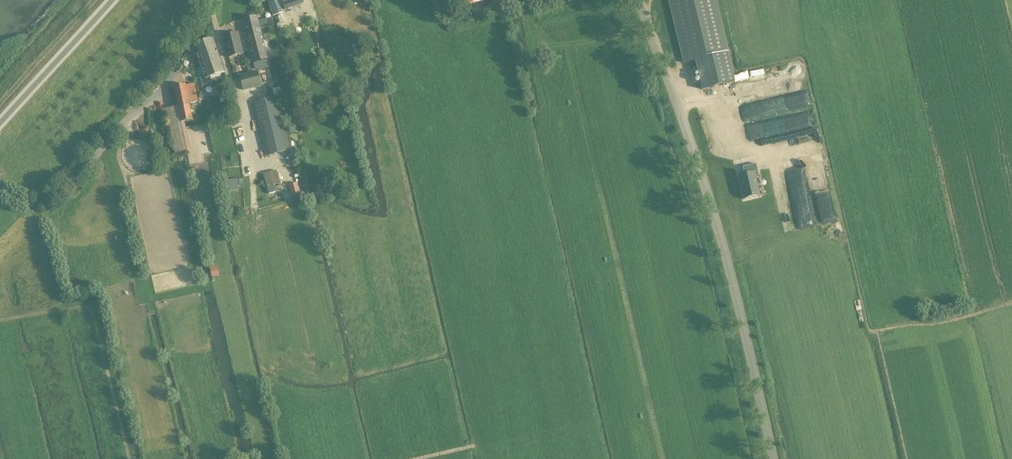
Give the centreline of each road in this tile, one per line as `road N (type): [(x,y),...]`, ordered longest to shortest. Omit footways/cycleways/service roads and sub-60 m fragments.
road 1 (unclassified): [(773,458),(717,226),(640,0)]
road 2 (tertiary): [(0,123),(112,0)]

